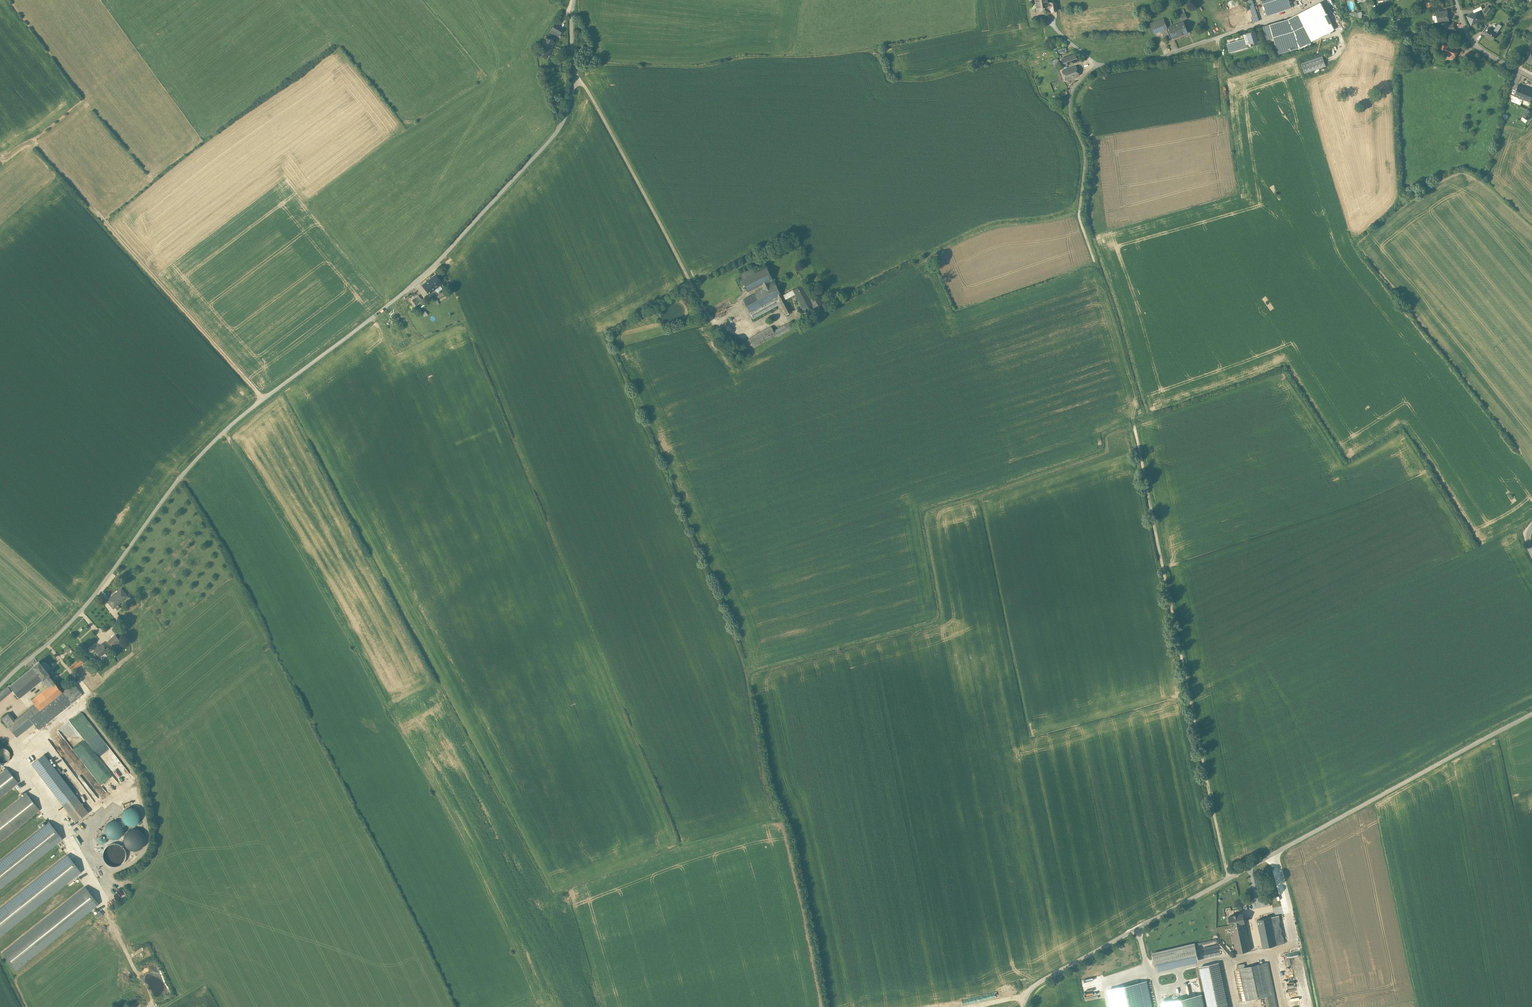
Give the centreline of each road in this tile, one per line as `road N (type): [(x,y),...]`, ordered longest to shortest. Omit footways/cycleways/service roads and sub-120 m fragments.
road 1 (unclassified): [(0,685),(88,602),(212,442),(403,293),(553,137),(575,81),(575,0)]
road 2 (unclassified): [(1531,714),(1064,968),(1031,988),(1025,1006)]
road 3 (track): [(1228,878),(1131,419)]
road 4 (track): [(1261,21),(1158,56),(1099,65),(1069,95),(1085,150),(1081,219),(1098,268)]

